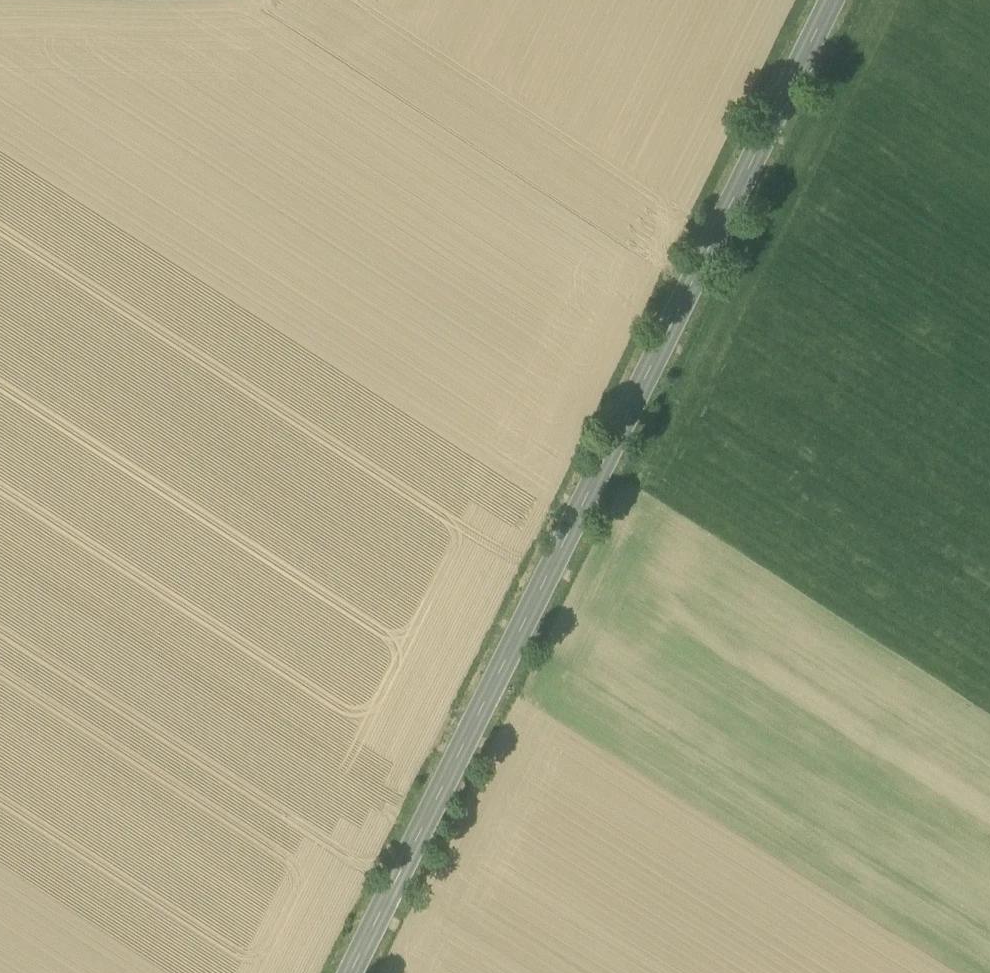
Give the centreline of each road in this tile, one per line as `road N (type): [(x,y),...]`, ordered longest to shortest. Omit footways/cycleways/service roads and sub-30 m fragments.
road 1 (secondary): [(834,0),(353,972)]
road 2 (track): [(95,0),(215,0)]

